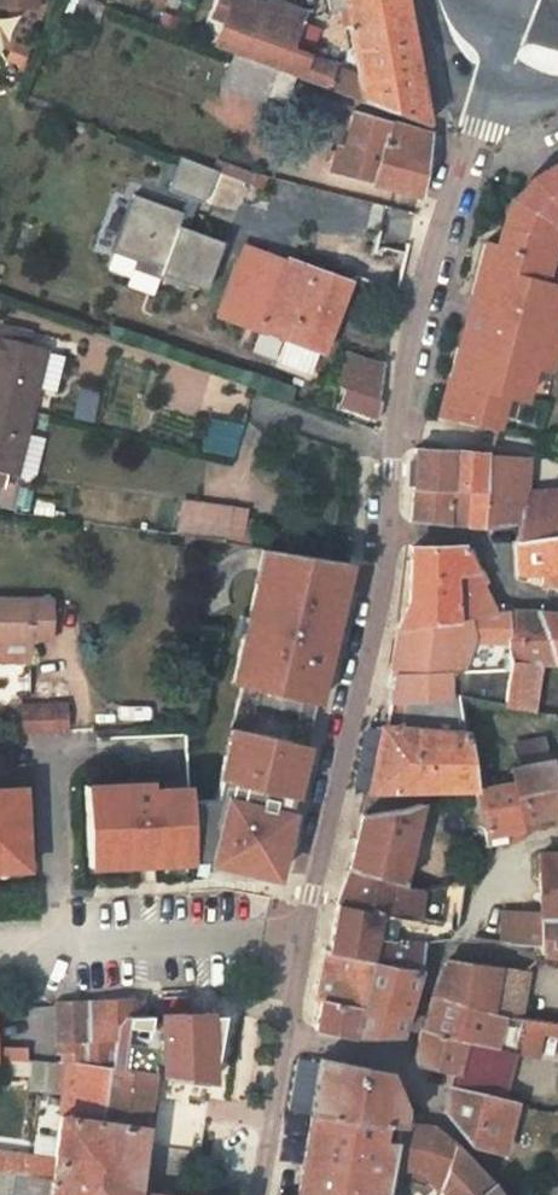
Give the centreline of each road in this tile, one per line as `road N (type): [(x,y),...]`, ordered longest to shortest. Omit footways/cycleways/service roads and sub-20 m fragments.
road 1 (residential): [(387,536),(287,1038)]
road 2 (residential): [(496,63),(417,303),(387,536)]
road 3 (residential): [(287,1038),(396,1058),(462,1144)]
road 4 (residential): [(387,536),(479,537),(520,597),(557,604)]
road 5 (residential): [(287,1038),(259,1194)]

